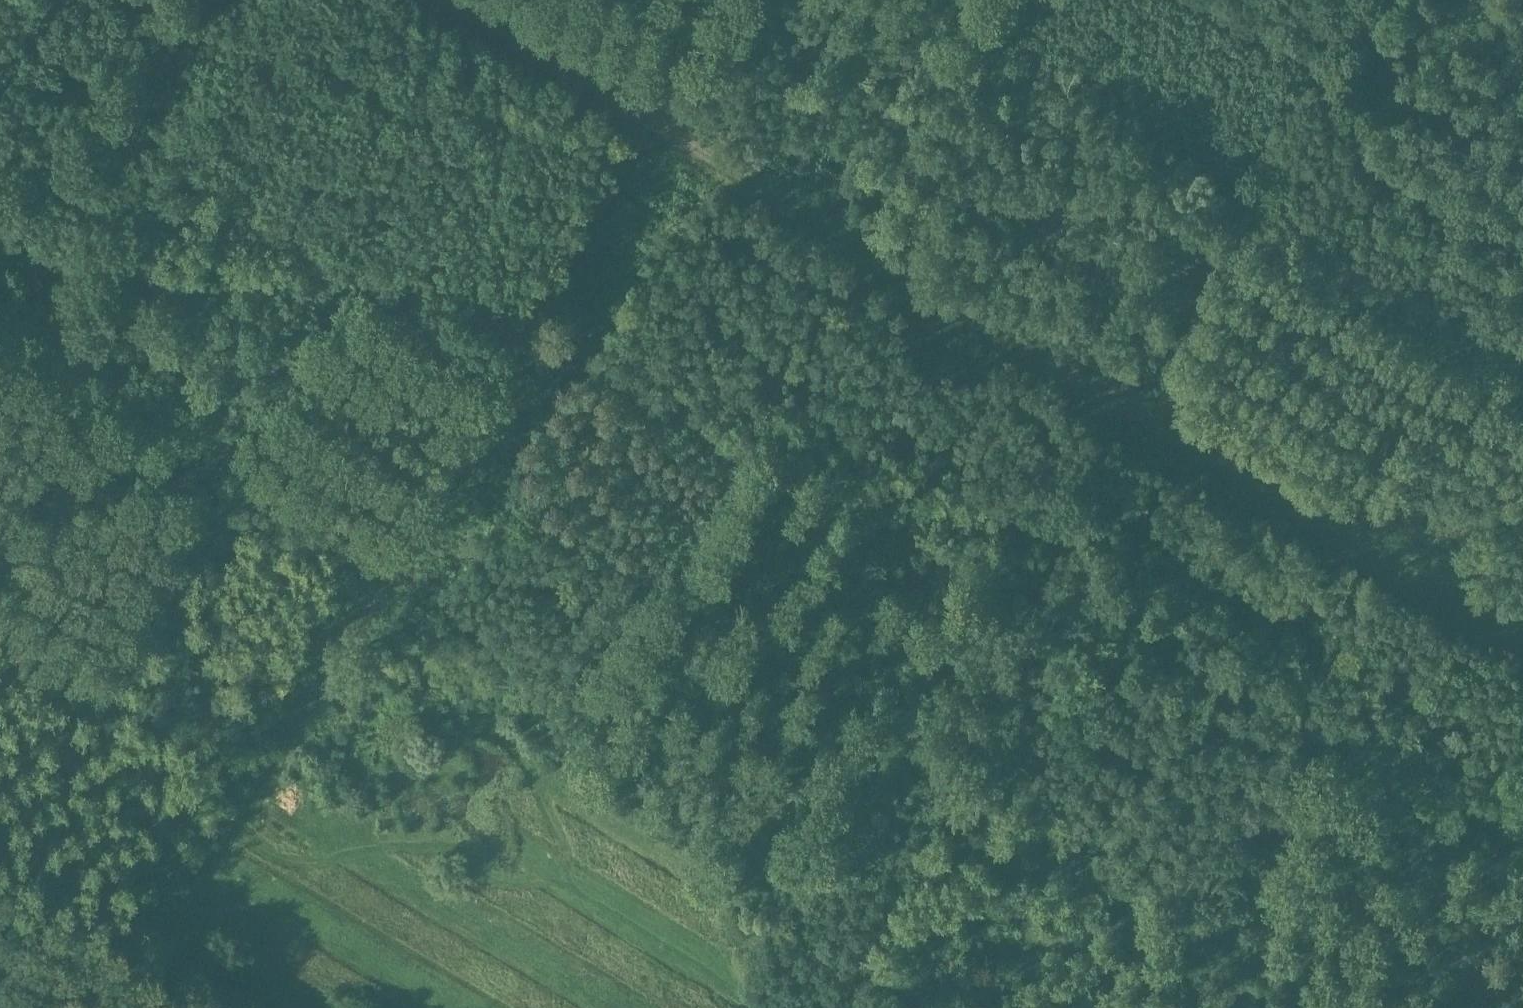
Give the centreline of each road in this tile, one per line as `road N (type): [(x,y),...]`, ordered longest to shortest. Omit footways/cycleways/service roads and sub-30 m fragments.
road 1 (track): [(1522,646),(642,118)]
road 2 (track): [(447,0),(642,118)]
road 3 (track): [(642,118),(720,0)]

